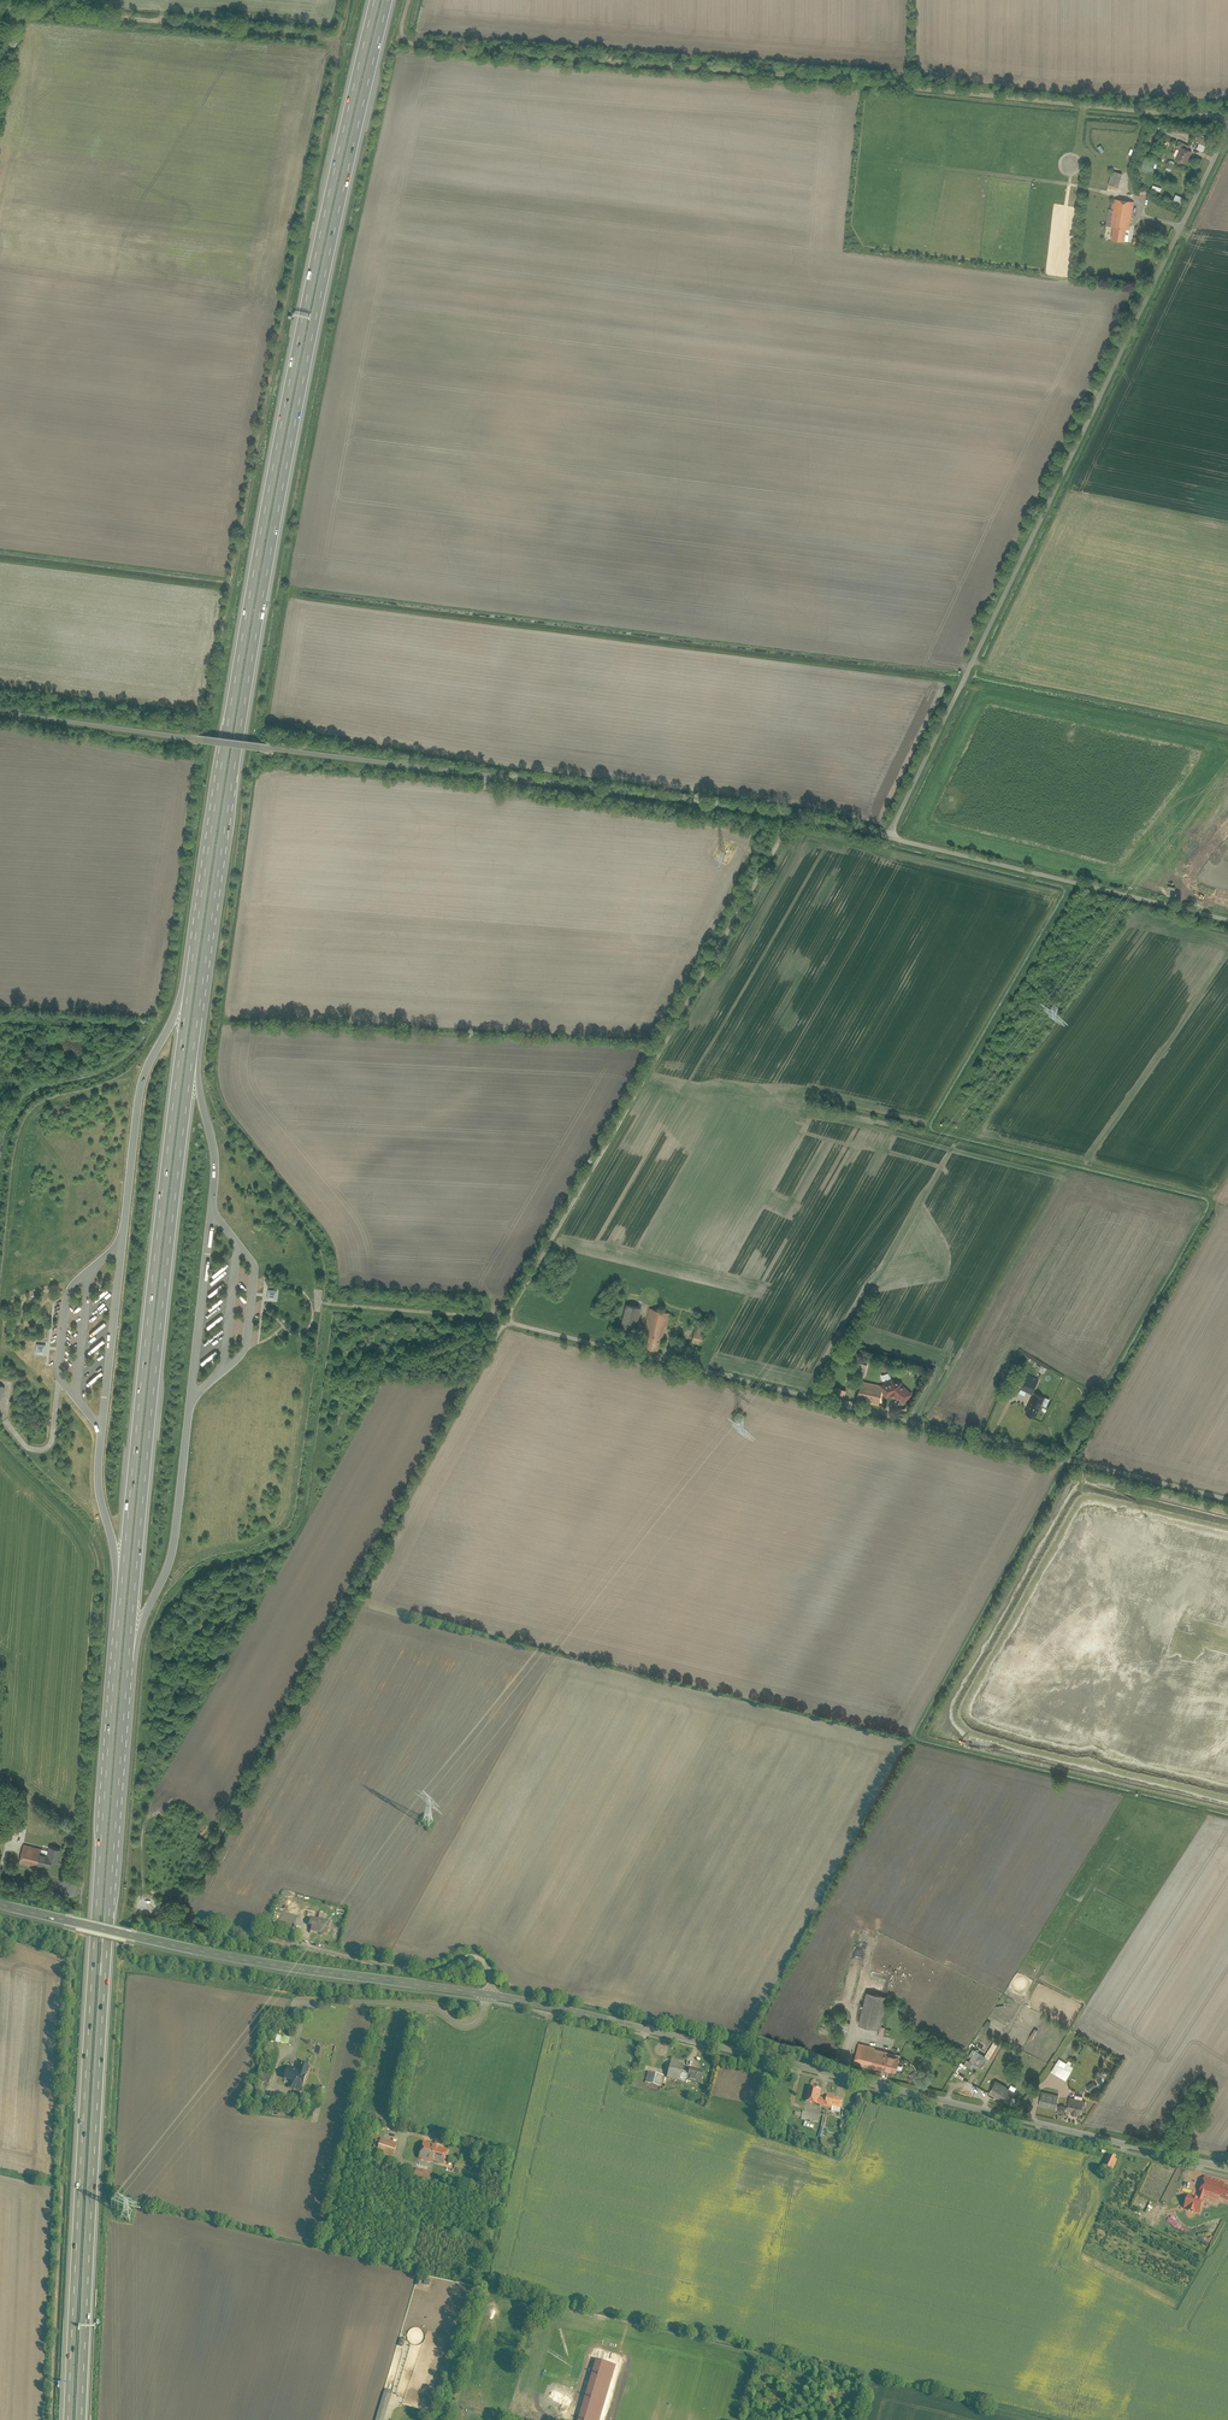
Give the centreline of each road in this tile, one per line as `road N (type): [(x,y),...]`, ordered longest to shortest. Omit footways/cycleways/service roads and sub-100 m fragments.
road 1 (tertiary): [(0,1908),(229,1960),(556,2010),(1227,2170)]
road 2 (motorway): [(200,1001),(272,548),(389,0)]
road 3 (motorway): [(376,0),(258,549),(196,936)]
road 4 (track): [(889,839),(795,815),(0,711)]
road 5 (track): [(410,0),(407,41),(1227,118)]
road 6 (track): [(506,1322),(176,1915),(321,1951)]
road 7 (track): [(889,839),(1227,129)]
road 8 (motorway): [(116,1654),(68,2419)]
road 9 (residential): [(1227,1501),(506,1322)]
road 10 (motorway): [(82,2419),(127,1678)]
road 11 (motorway): [(196,936),(160,1190),(116,1654)]
road 12 (motorway): [(127,1678),(200,1001)]
road 13 (track): [(795,815),(506,1322)]
road 14 (track): [(1227,921),(889,839)]
road 15 (track): [(506,1322),(324,1303)]
road 16 (motorway): [(196,936),(175,1013),(156,1049)]

